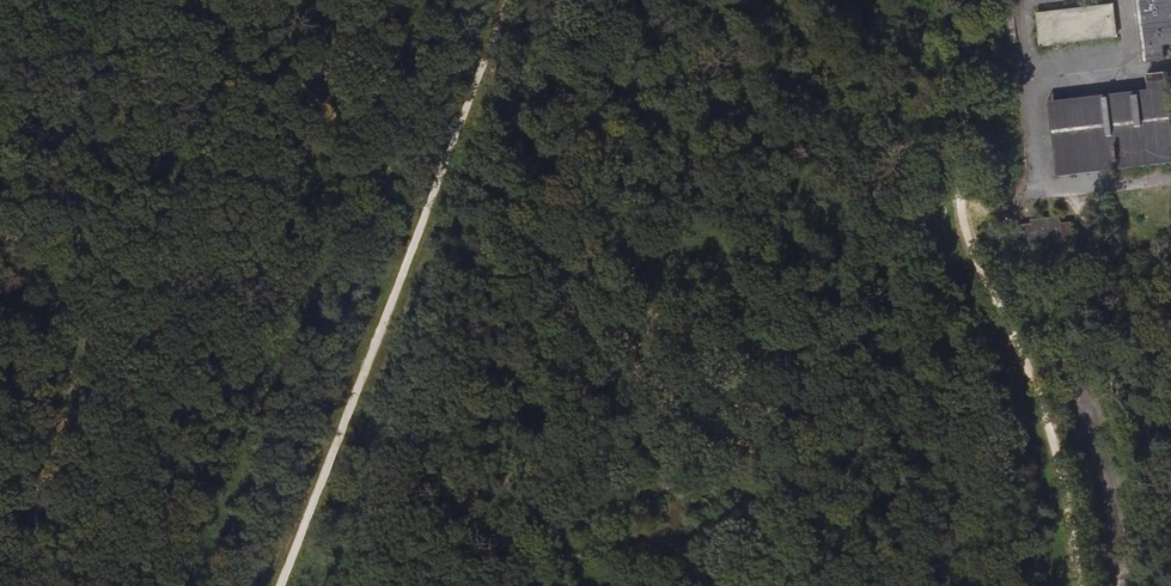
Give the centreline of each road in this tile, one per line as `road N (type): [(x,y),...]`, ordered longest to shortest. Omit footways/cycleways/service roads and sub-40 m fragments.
road 1 (track): [(519,0),(275,585)]
road 2 (track): [(1123,585),(1110,473),(1088,401),(1065,380),(1020,383)]
road 3 (track): [(452,170),(254,0)]

